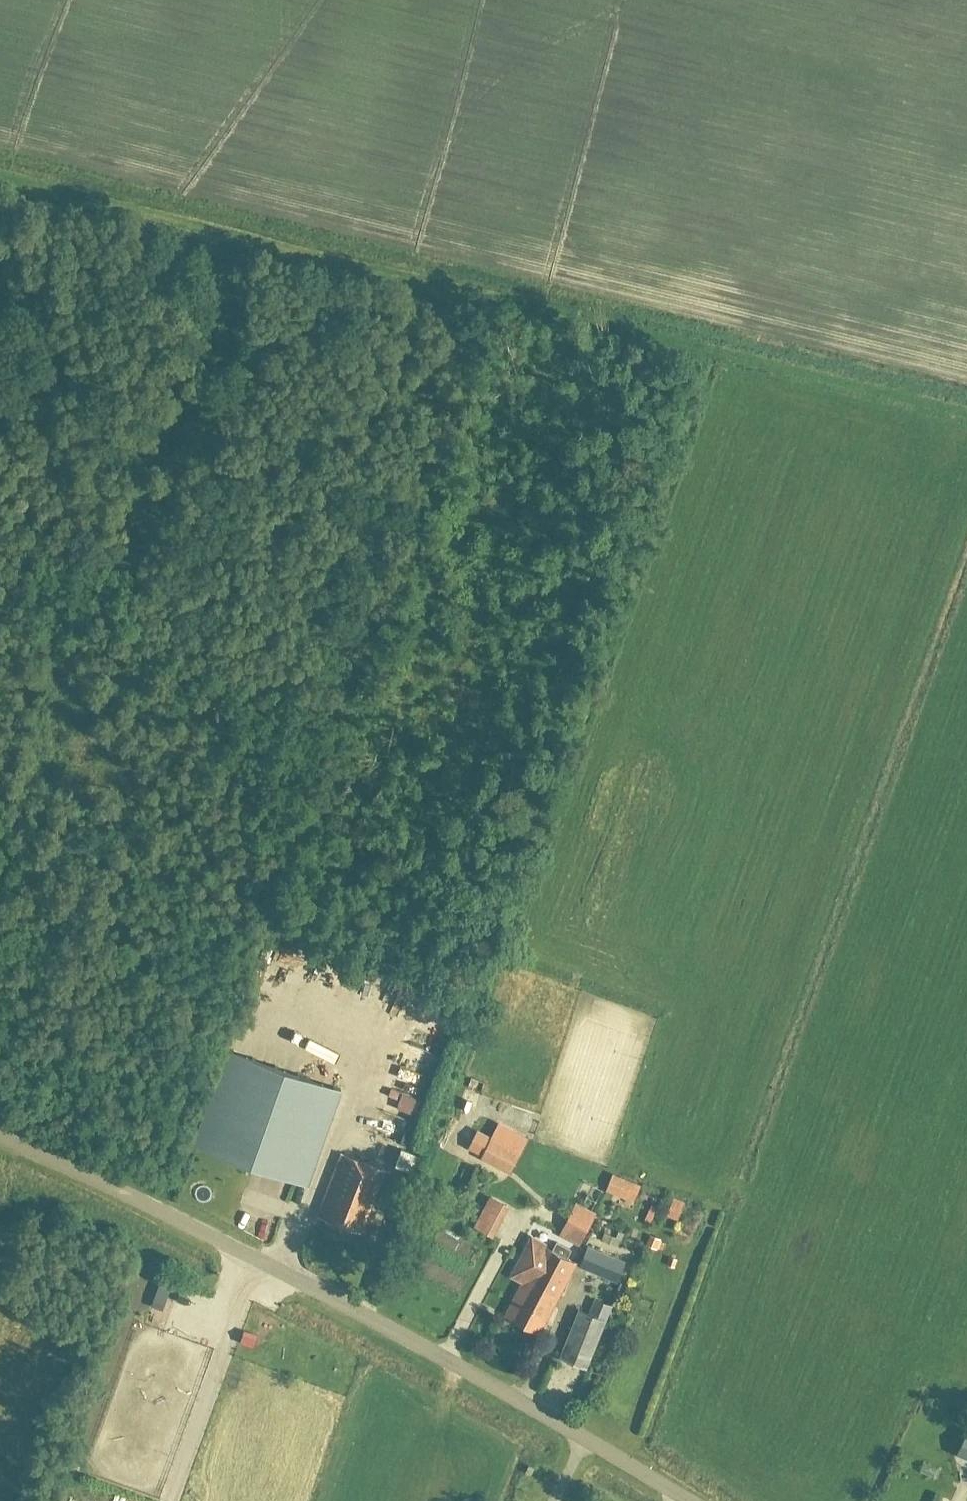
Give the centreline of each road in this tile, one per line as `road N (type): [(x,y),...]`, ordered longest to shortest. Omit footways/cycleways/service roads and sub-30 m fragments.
road 1 (unclassified): [(689,1500),(367,1317),(148,1209),(0,1148)]

